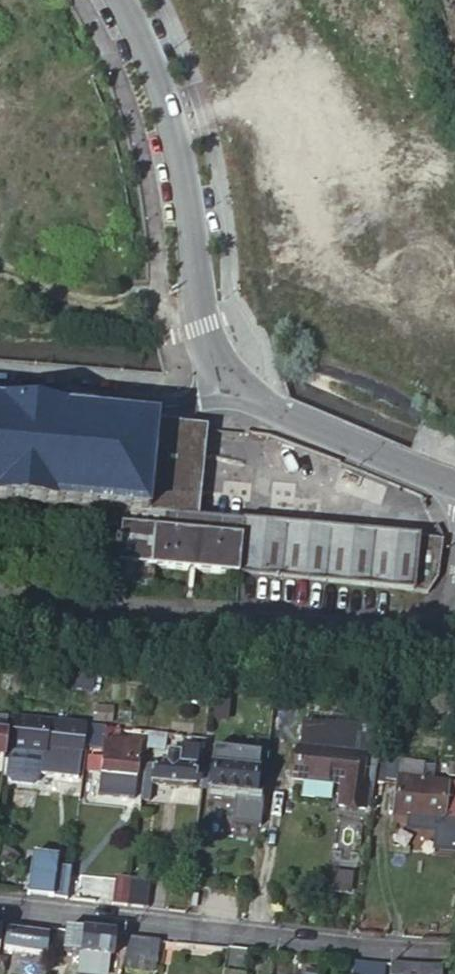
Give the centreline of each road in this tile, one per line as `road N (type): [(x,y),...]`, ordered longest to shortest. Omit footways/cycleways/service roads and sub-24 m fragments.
road 1 (residential): [(454,575),(436,615),(397,630),(0,594)]
road 2 (residential): [(454,954),(0,902)]
road 3 (tertiary): [(208,342),(167,111),(120,0)]
road 4 (unknown): [(32,341),(35,295),(67,288),(91,257),(102,194),(83,136),(47,93),(0,117)]
road 5 (tertiary): [(454,481),(230,389)]
road 6 (residential): [(0,388),(171,405),(230,389)]

